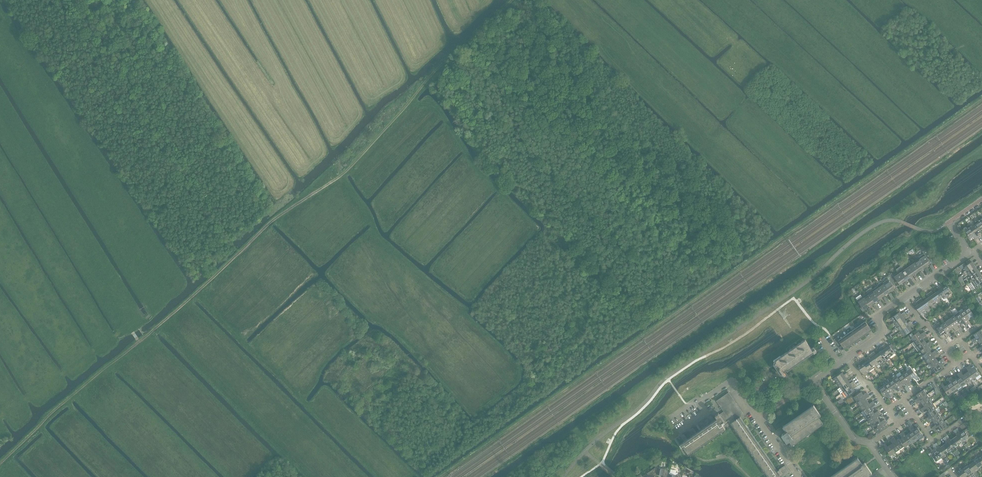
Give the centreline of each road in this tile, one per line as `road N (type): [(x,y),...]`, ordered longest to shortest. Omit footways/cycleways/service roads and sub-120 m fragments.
road 1 (track): [(0,465),(274,218),(348,170),(447,58),(511,0)]
road 2 (track): [(981,100),(441,476)]
road 3 (residential): [(869,444),(854,440),(813,380),(846,358)]

